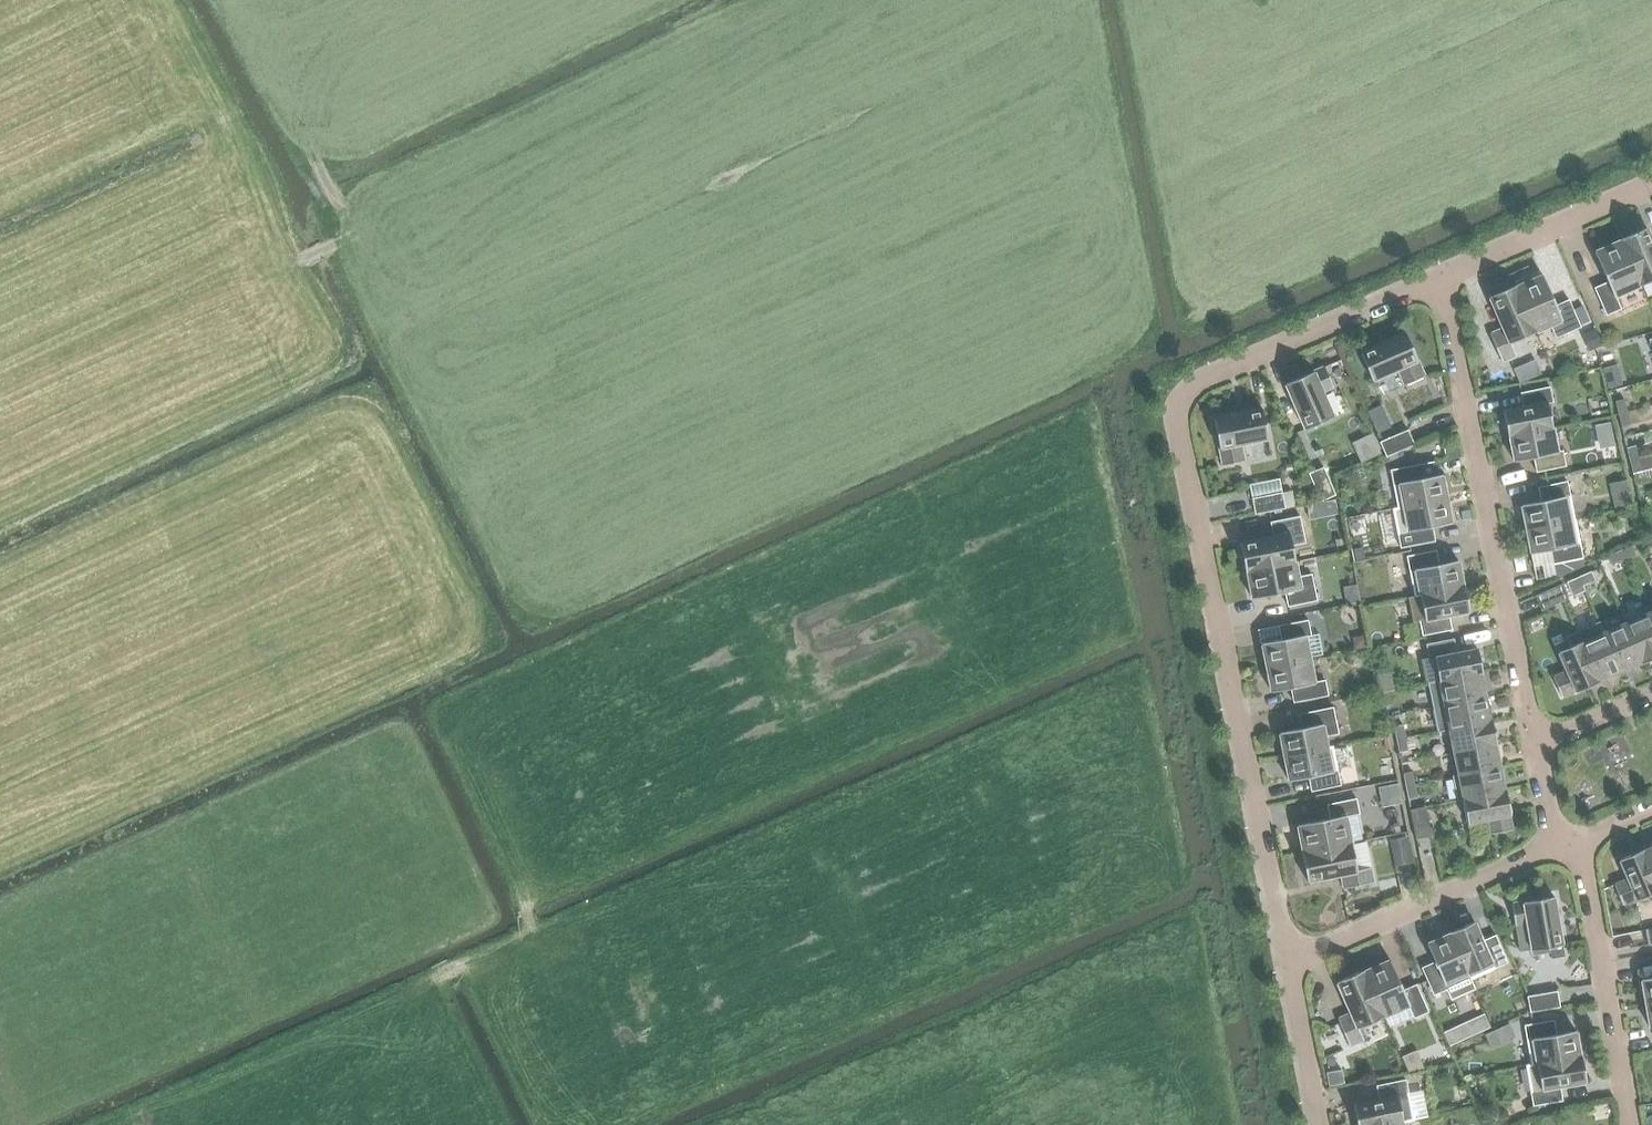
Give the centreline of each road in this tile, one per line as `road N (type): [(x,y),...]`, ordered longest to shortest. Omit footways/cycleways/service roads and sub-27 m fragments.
road 1 (residential): [(1437,281),(1186,390),(1174,403),(1284,965)]
road 2 (residential): [(1437,281),(1530,750)]
road 3 (residential): [(1551,849),(1284,965)]
road 4 (residential): [(1577,840),(1629,1124)]
road 5 (residential): [(1651,185),(1437,281)]
road 6 (residential): [(1284,965),(1317,1124)]
road 7 (residential): [(1651,697),(1530,750)]

